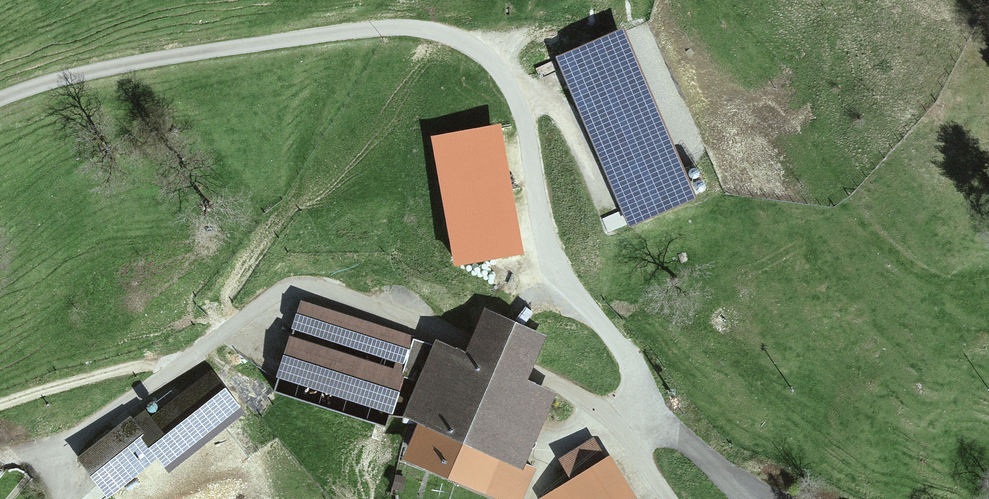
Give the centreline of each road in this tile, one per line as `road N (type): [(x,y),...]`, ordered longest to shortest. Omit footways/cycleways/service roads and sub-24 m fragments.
road 1 (track): [(0,94),(95,68),(342,29),(410,26),(465,41),(514,93),(541,237),(570,292),(623,362),(620,429)]
road 2 (track): [(620,429),(548,380),(445,330),(330,287),(300,283),(270,296),(90,426),(68,451),(59,498)]
road 3 (track): [(181,363),(117,369),(0,405)]
road 4 (track): [(746,498),(688,439),(651,426),(620,429)]

